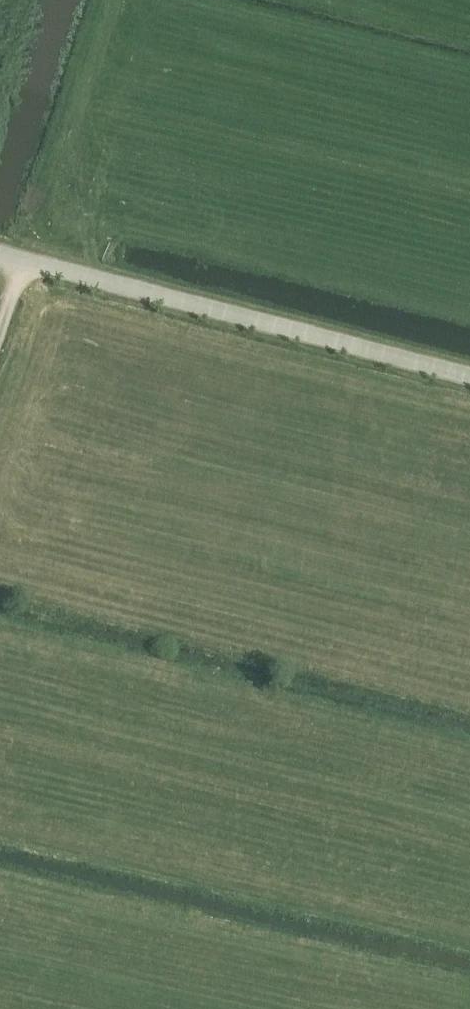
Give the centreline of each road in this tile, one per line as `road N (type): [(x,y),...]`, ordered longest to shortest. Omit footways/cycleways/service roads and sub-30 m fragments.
road 1 (unclassified): [(469,374),(0,252)]

